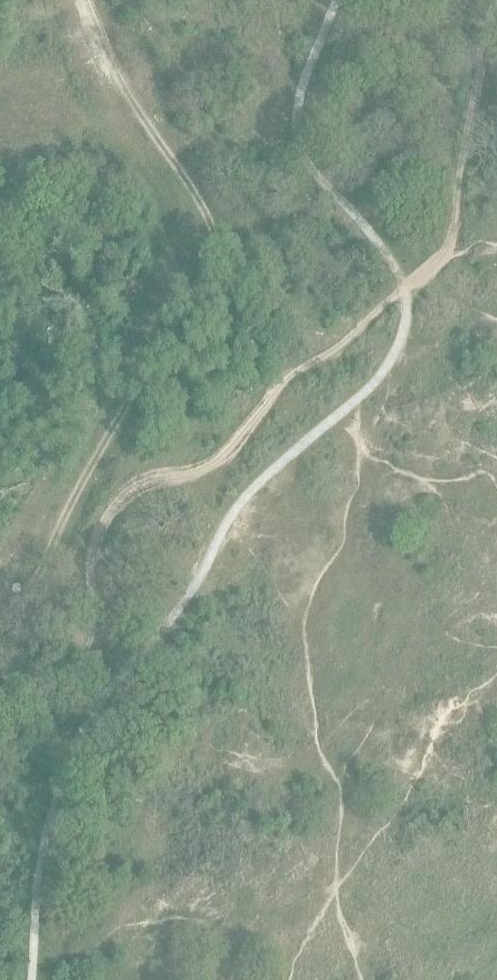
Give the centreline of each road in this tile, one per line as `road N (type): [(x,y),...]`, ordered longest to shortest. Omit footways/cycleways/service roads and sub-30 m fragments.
road 1 (track): [(0,609),(42,568),(213,270),(211,247),(80,0)]

